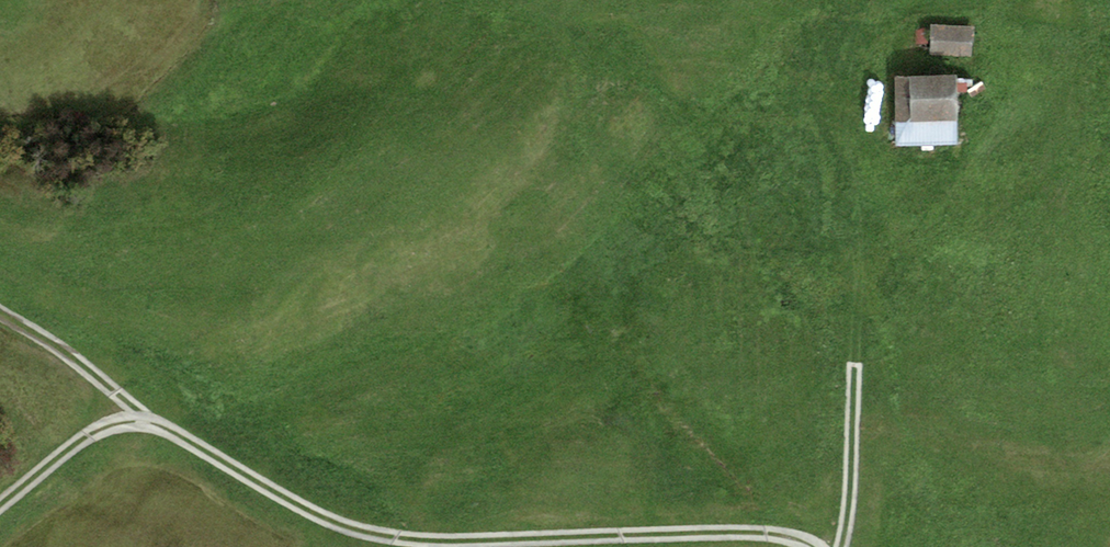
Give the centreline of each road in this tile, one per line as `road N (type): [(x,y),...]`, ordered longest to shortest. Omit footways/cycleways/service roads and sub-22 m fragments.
road 1 (track): [(811,546),(744,536),(399,543),(296,507),(164,421),(111,427),(0,516)]
road 2 (track): [(164,421),(0,312)]
road 3 (track): [(841,546),(853,512),(858,370)]

